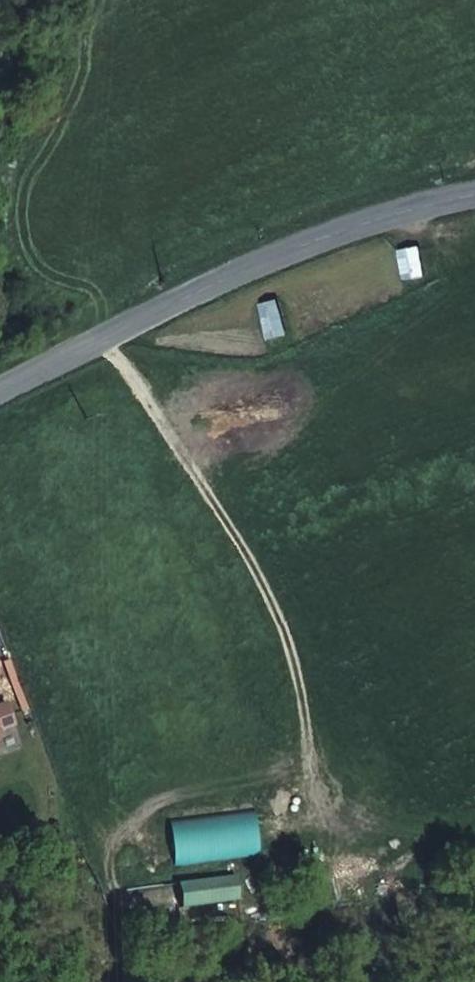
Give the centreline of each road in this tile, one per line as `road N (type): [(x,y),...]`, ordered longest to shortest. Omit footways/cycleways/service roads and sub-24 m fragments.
road 1 (tertiary): [(474,195),(426,201),(0,389)]

